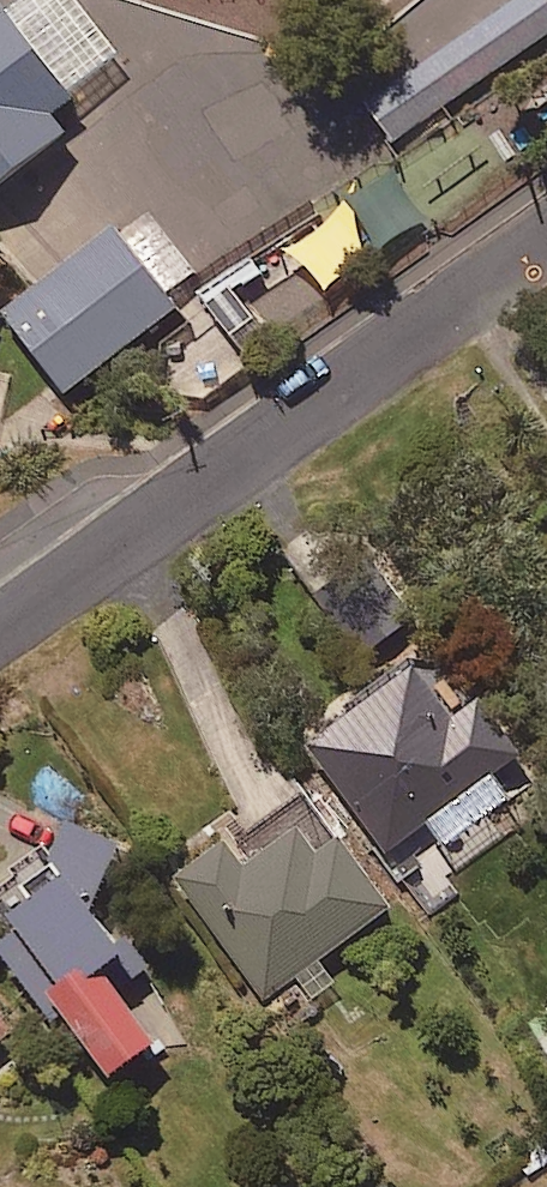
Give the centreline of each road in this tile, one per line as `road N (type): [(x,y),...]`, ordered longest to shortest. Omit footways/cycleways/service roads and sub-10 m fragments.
road 1 (residential): [(546,243),(0,630)]

